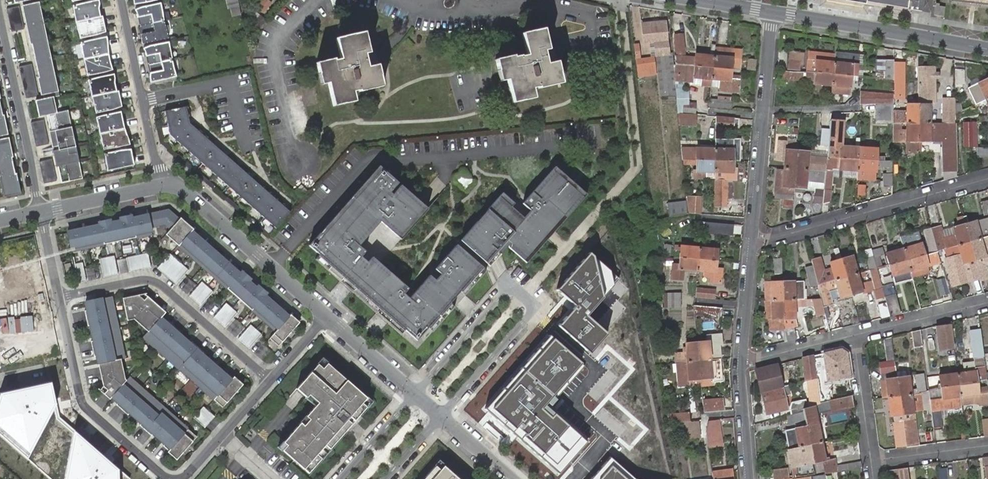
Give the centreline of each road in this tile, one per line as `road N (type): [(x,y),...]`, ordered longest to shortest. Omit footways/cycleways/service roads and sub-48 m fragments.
road 1 (residential): [(440,416),(532,303),(506,292),(416,394)]
road 2 (residential): [(60,296),(153,281),(270,381)]
road 3 (residential): [(753,239),(987,178)]
road 4 (residential): [(60,296),(84,403),(173,478)]
road 5 (residential): [(753,239),(772,15)]
road 6 (tertiary): [(772,15),(987,49)]
road 7 (residential): [(162,185),(181,188),(327,316)]
road 8 (residential): [(0,15),(41,213)]
road 9 (residential): [(162,185),(124,0)]
road 10 (residential): [(987,303),(856,334)]
road 11 (residential): [(876,464),(856,334)]
road 12 (residential): [(41,213),(162,185)]
road 13 (residential): [(749,478),(743,358)]

